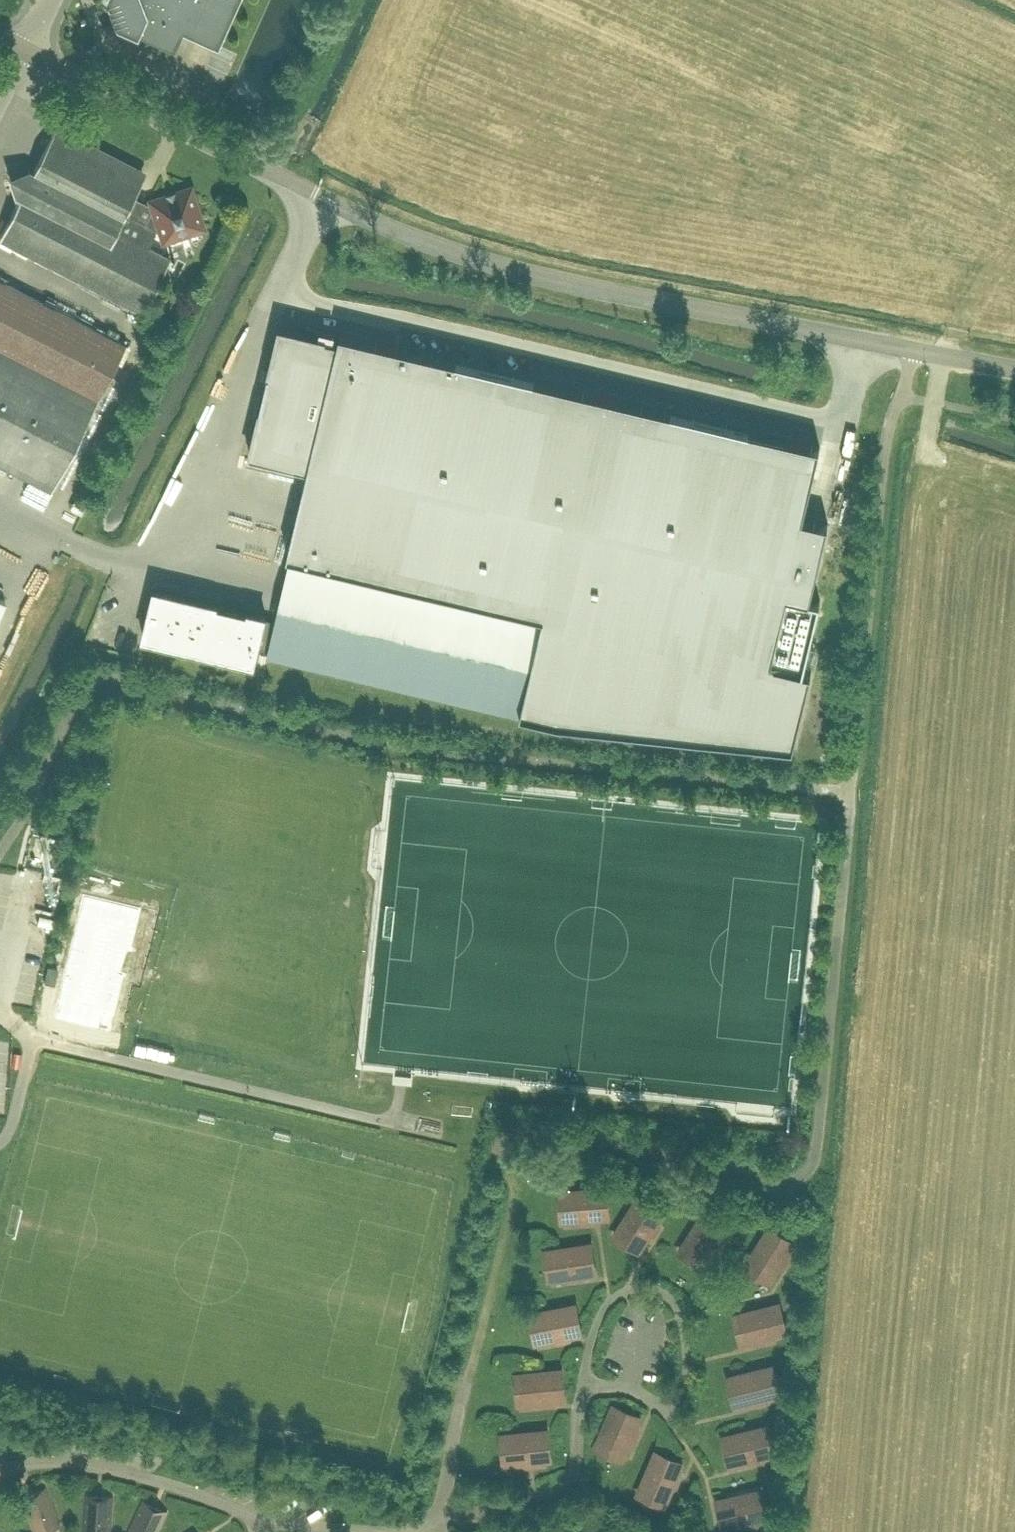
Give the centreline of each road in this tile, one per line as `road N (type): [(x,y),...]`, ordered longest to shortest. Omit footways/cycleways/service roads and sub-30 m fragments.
road 1 (unclassified): [(1014,367),(551,279),(462,253),(384,225),(26,54)]
road 2 (residential): [(0,1473),(16,1463),(114,1466),(268,1520)]
road 3 (residential): [(592,1388),(604,1318),(626,1299),(664,1296),(686,1317),(695,1348),(684,1417)]
road 4 (residential): [(435,1531),(445,1512),(543,1501),(575,1485),(592,1388)]
road 5 (residential): [(268,1520),(409,1531)]
road 6 (unclassified): [(121,567),(0,507)]

